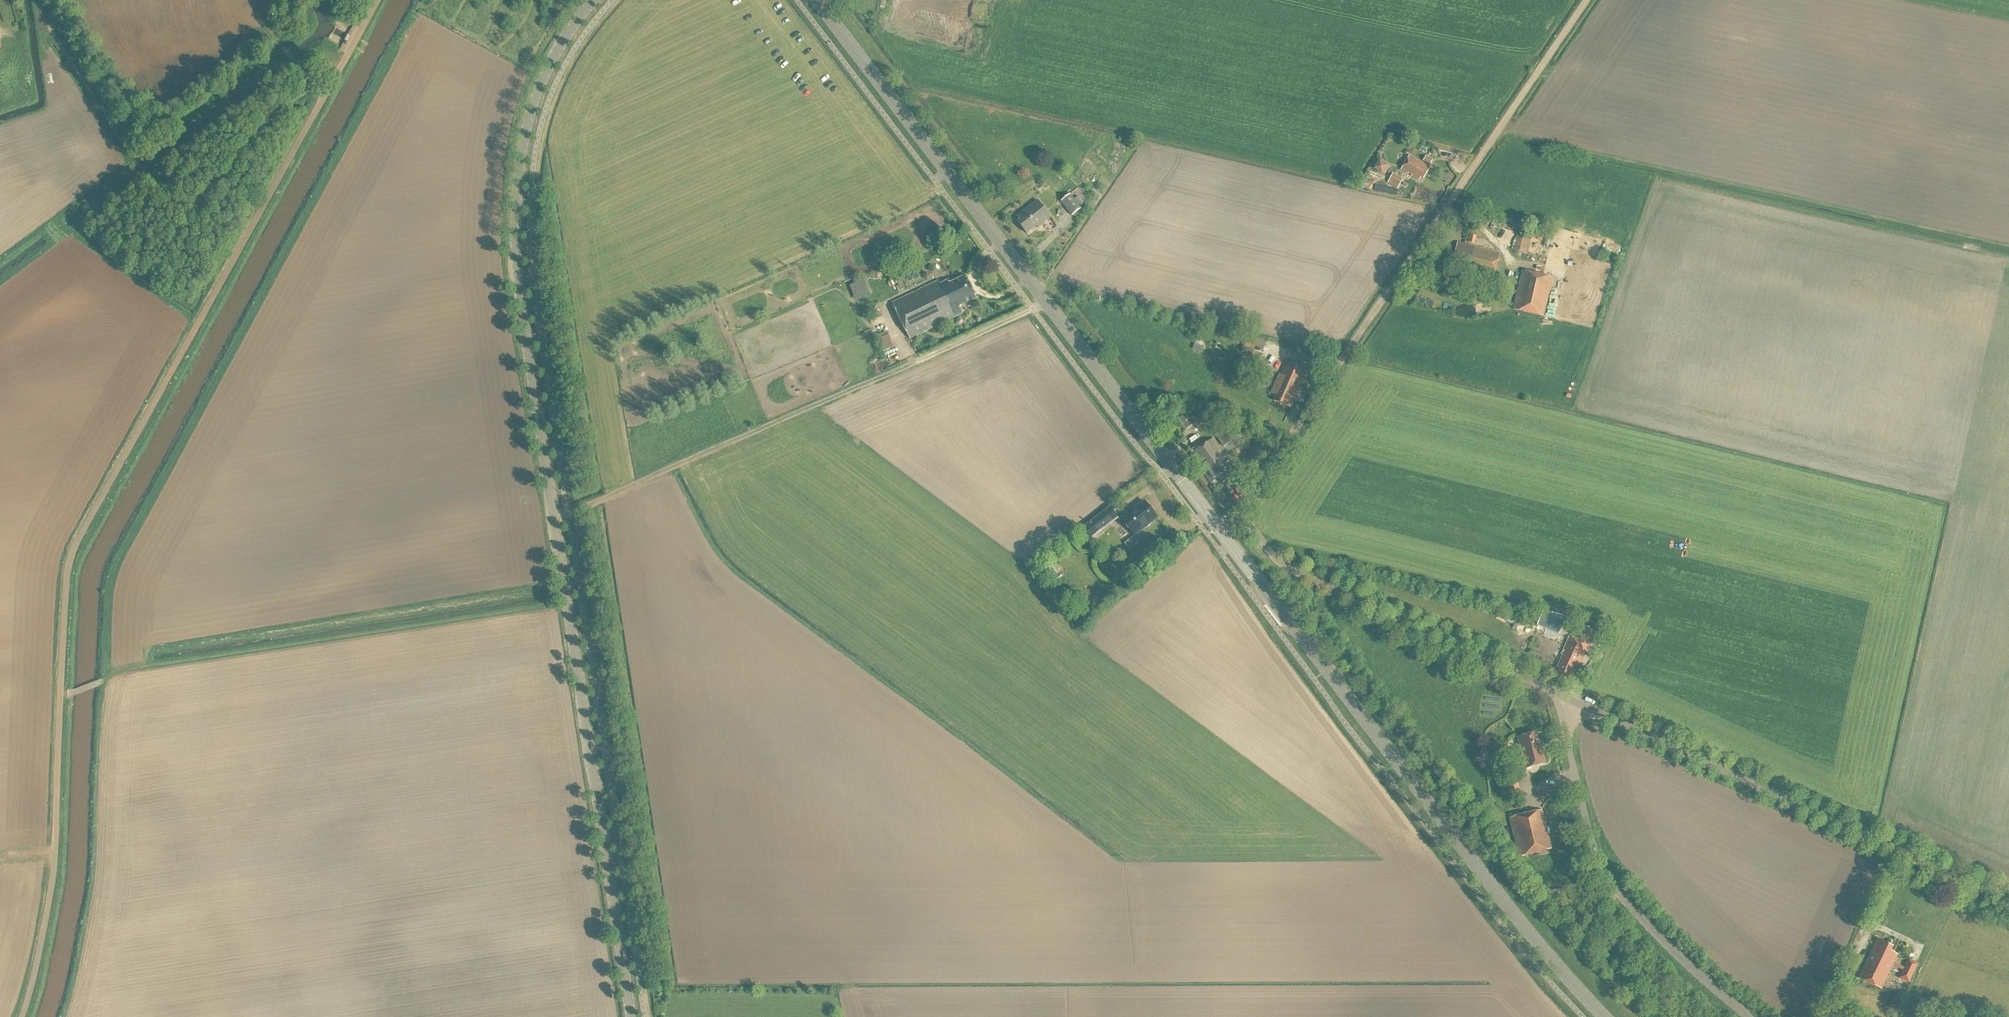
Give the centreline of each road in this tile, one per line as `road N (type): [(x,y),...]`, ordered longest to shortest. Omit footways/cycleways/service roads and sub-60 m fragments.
road 1 (unclassified): [(20,1016),(55,855),(71,555),(380,0)]
road 2 (secondary): [(632,1016),(517,251),(525,136),(543,77),(596,0)]
road 3 (primary): [(1218,527),(814,0)]
road 4 (primary): [(1605,1016),(1550,962),(1218,527)]
road 5 (track): [(1589,0),(1239,515)]
road 6 (unclassified): [(2008,905),(1560,696)]
road 7 (unclassified): [(1560,696),(1286,569),(1239,515),(1218,527)]
road 8 (unclassified): [(1743,1016),(1609,878),(1560,696)]

